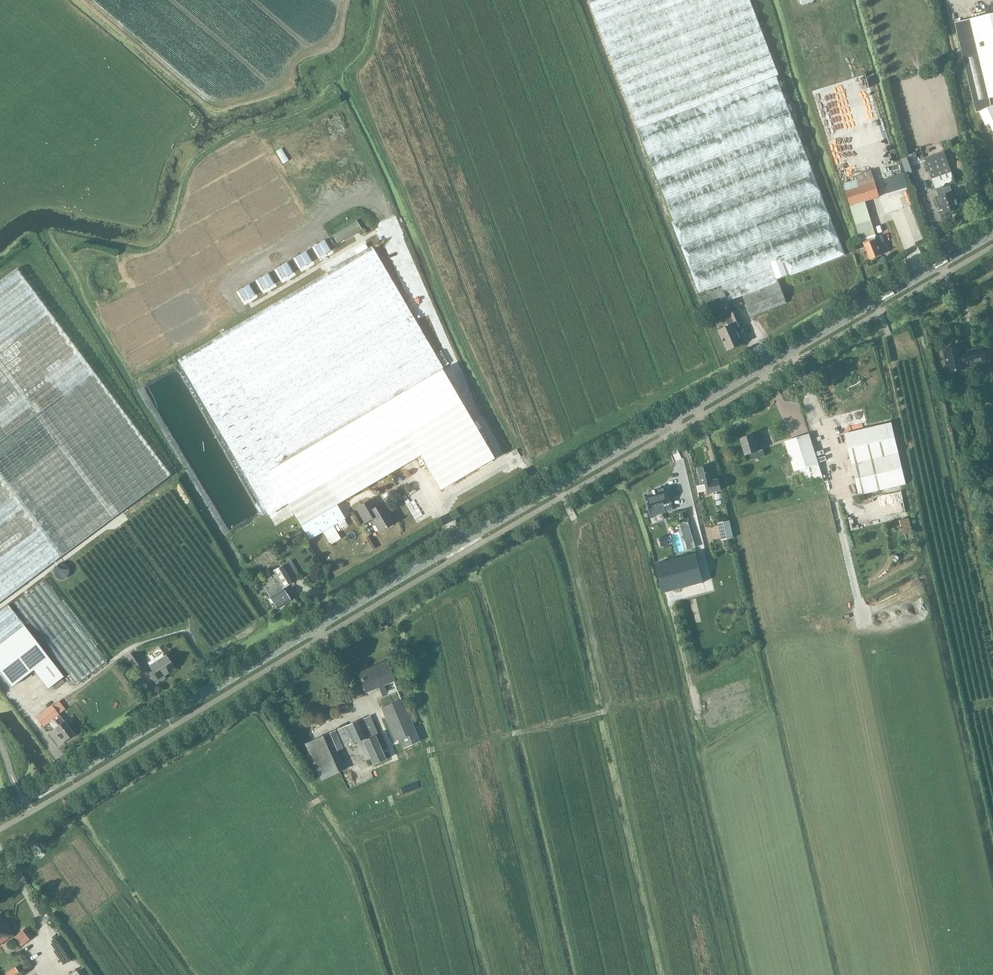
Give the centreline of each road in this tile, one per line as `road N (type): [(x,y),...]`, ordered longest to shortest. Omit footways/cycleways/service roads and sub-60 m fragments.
road 1 (tertiary): [(0,814),(992,233)]

